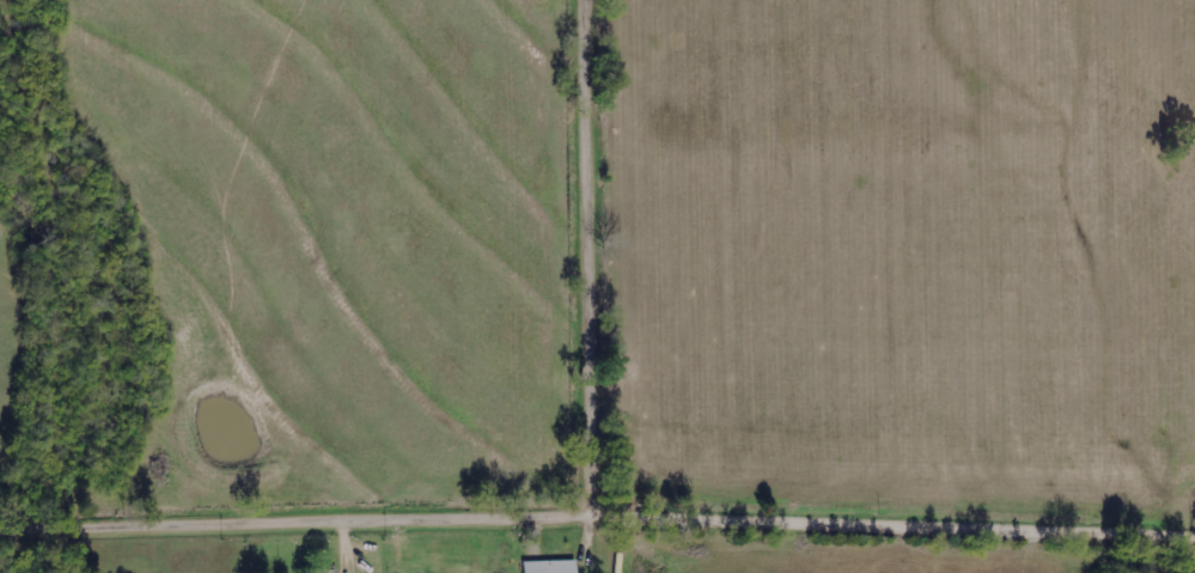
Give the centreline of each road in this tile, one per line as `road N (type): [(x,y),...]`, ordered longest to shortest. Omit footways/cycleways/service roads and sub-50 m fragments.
road 1 (residential): [(0,534),(600,519),(1194,538)]
road 2 (residential): [(600,519),(592,0)]

